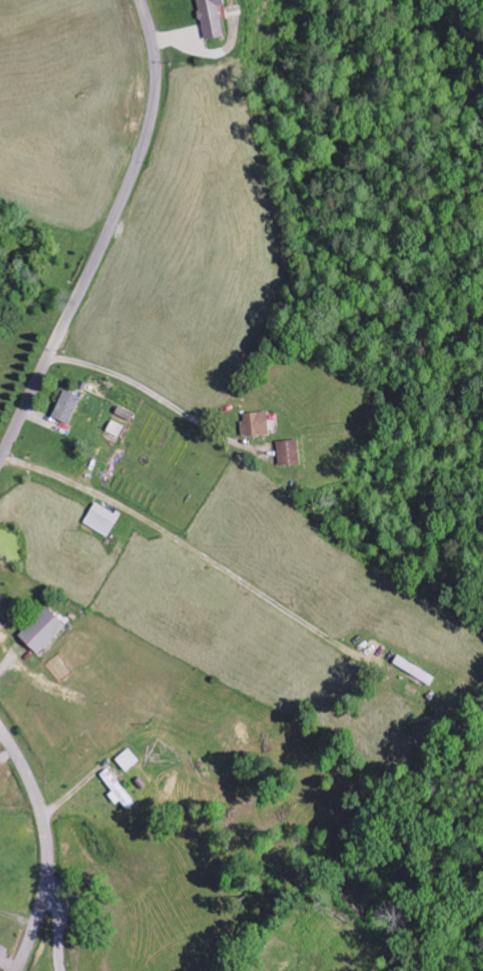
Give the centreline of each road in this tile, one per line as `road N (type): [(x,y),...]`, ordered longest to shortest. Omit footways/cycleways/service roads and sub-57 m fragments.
road 1 (residential): [(0,467),(101,259),(151,130),(157,67),(143,0)]
road 2 (residential): [(15,970),(47,855),(31,787),(0,730)]

